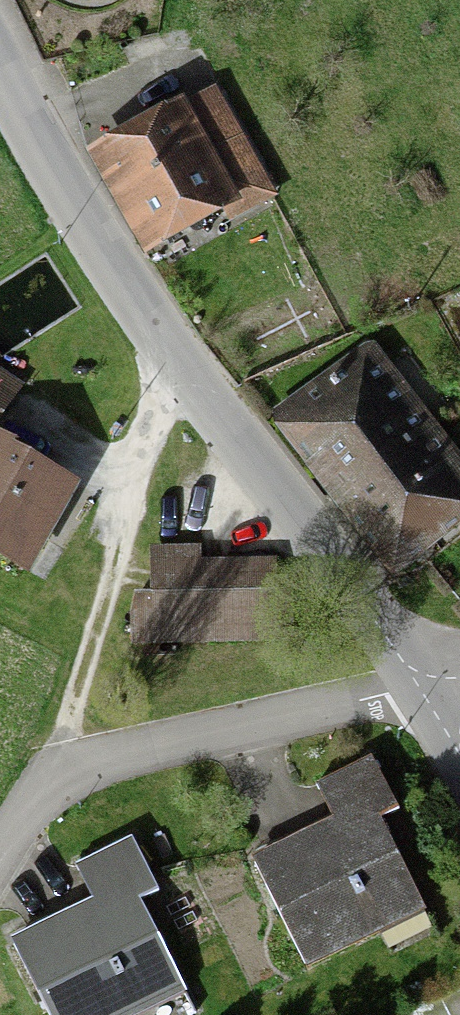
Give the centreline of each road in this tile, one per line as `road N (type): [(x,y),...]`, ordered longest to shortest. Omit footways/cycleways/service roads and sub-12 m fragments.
road 1 (unclassified): [(0,63),(181,371),(450,697)]
road 2 (residential): [(0,874),(64,781),(450,697)]

